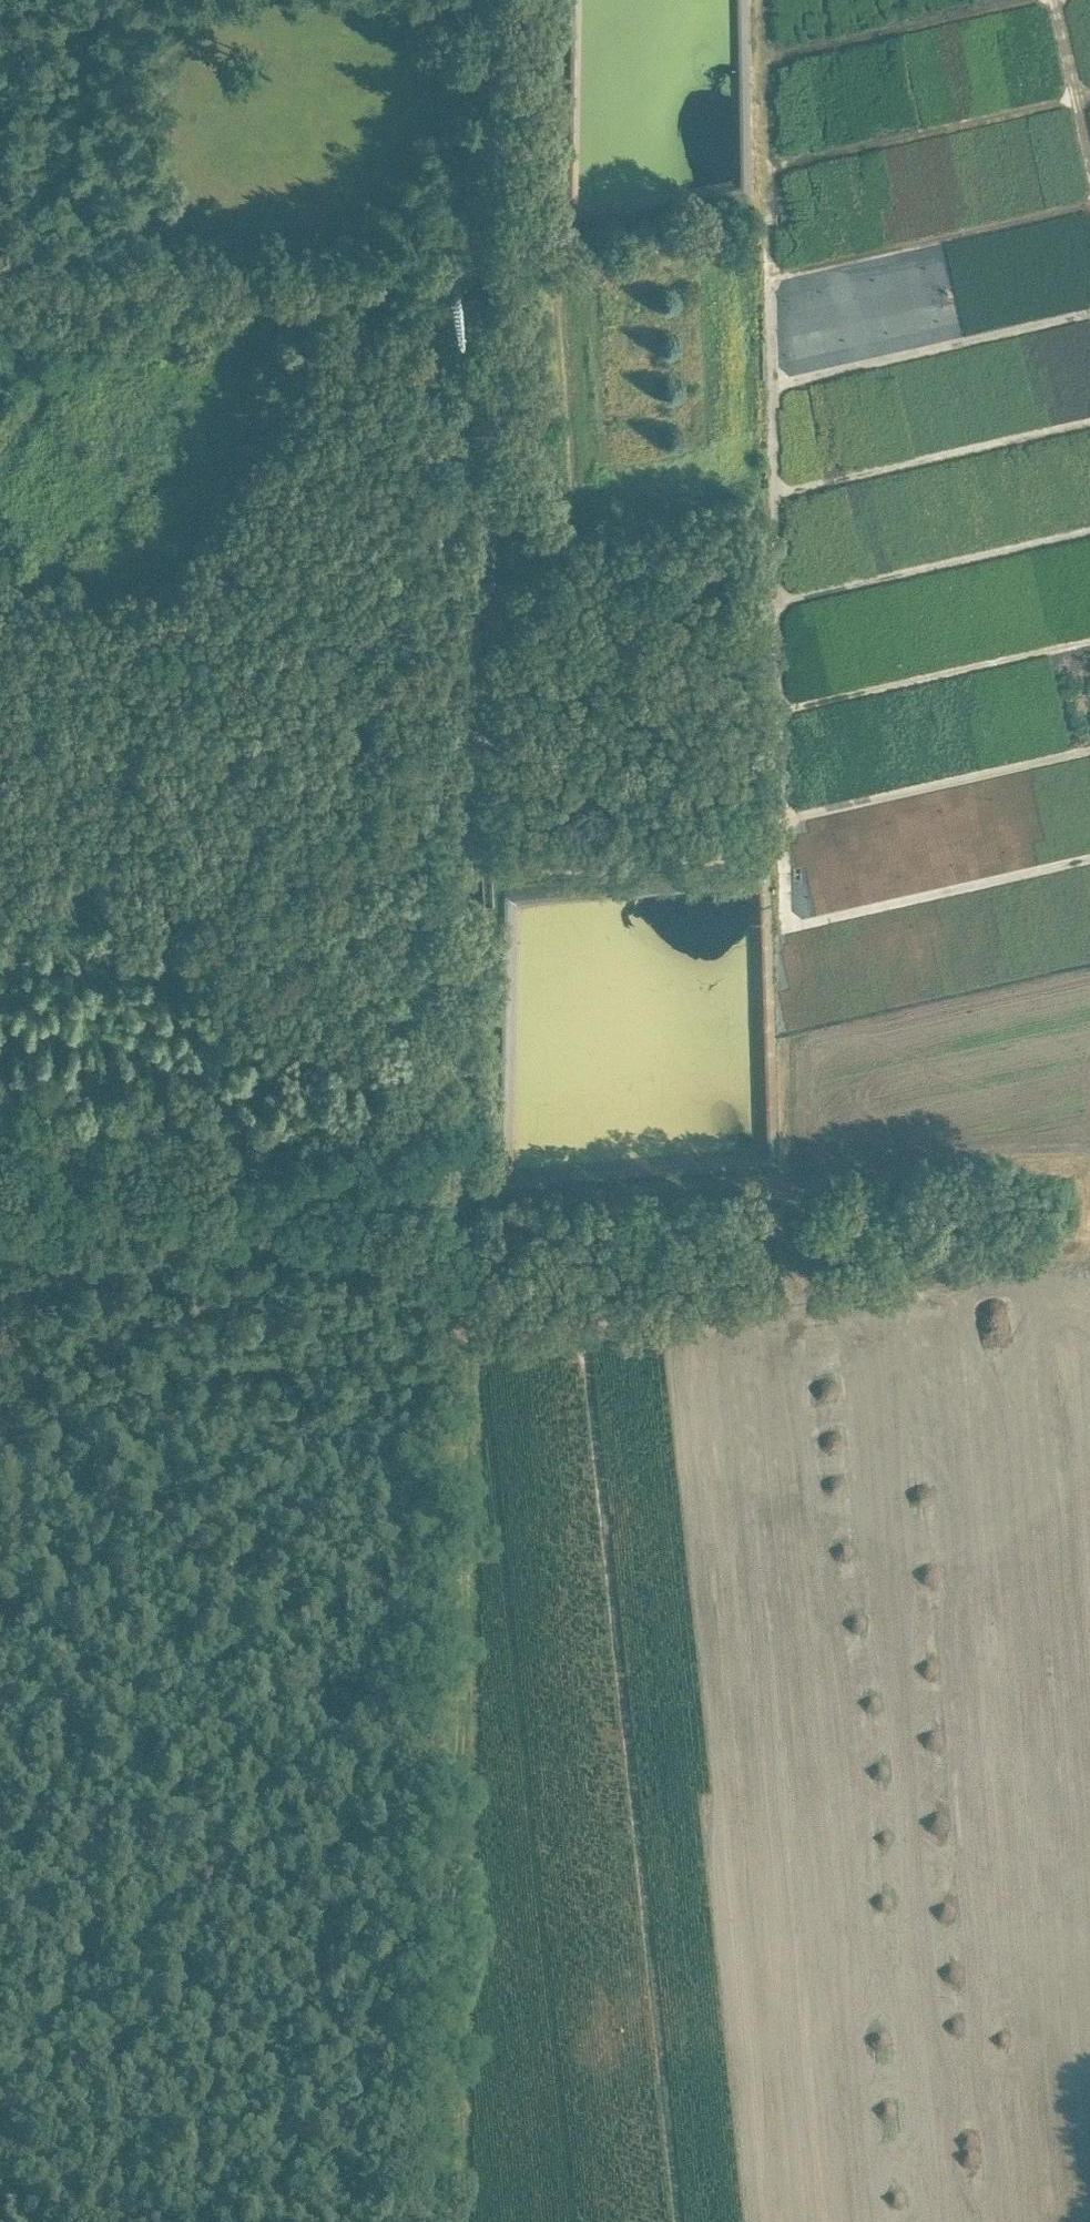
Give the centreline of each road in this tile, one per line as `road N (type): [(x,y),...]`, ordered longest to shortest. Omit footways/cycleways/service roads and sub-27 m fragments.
road 1 (track): [(484,555),(443,2221)]
road 2 (unclassified): [(484,555),(505,0)]

